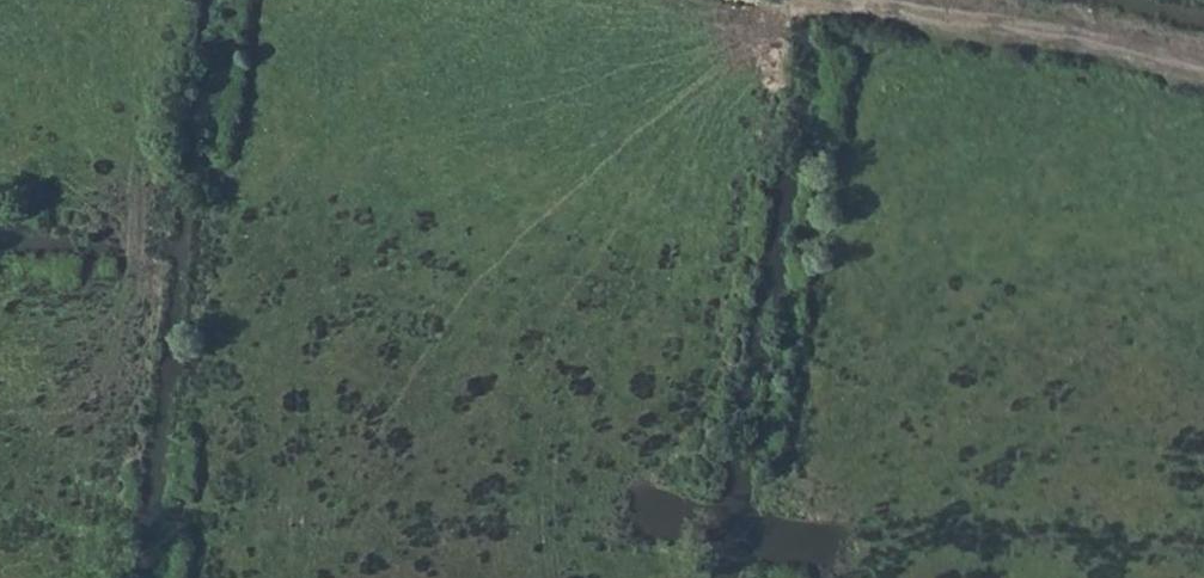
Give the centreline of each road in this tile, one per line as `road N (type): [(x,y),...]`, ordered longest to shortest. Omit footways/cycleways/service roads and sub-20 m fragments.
road 1 (track): [(1203,64),(810,0)]

